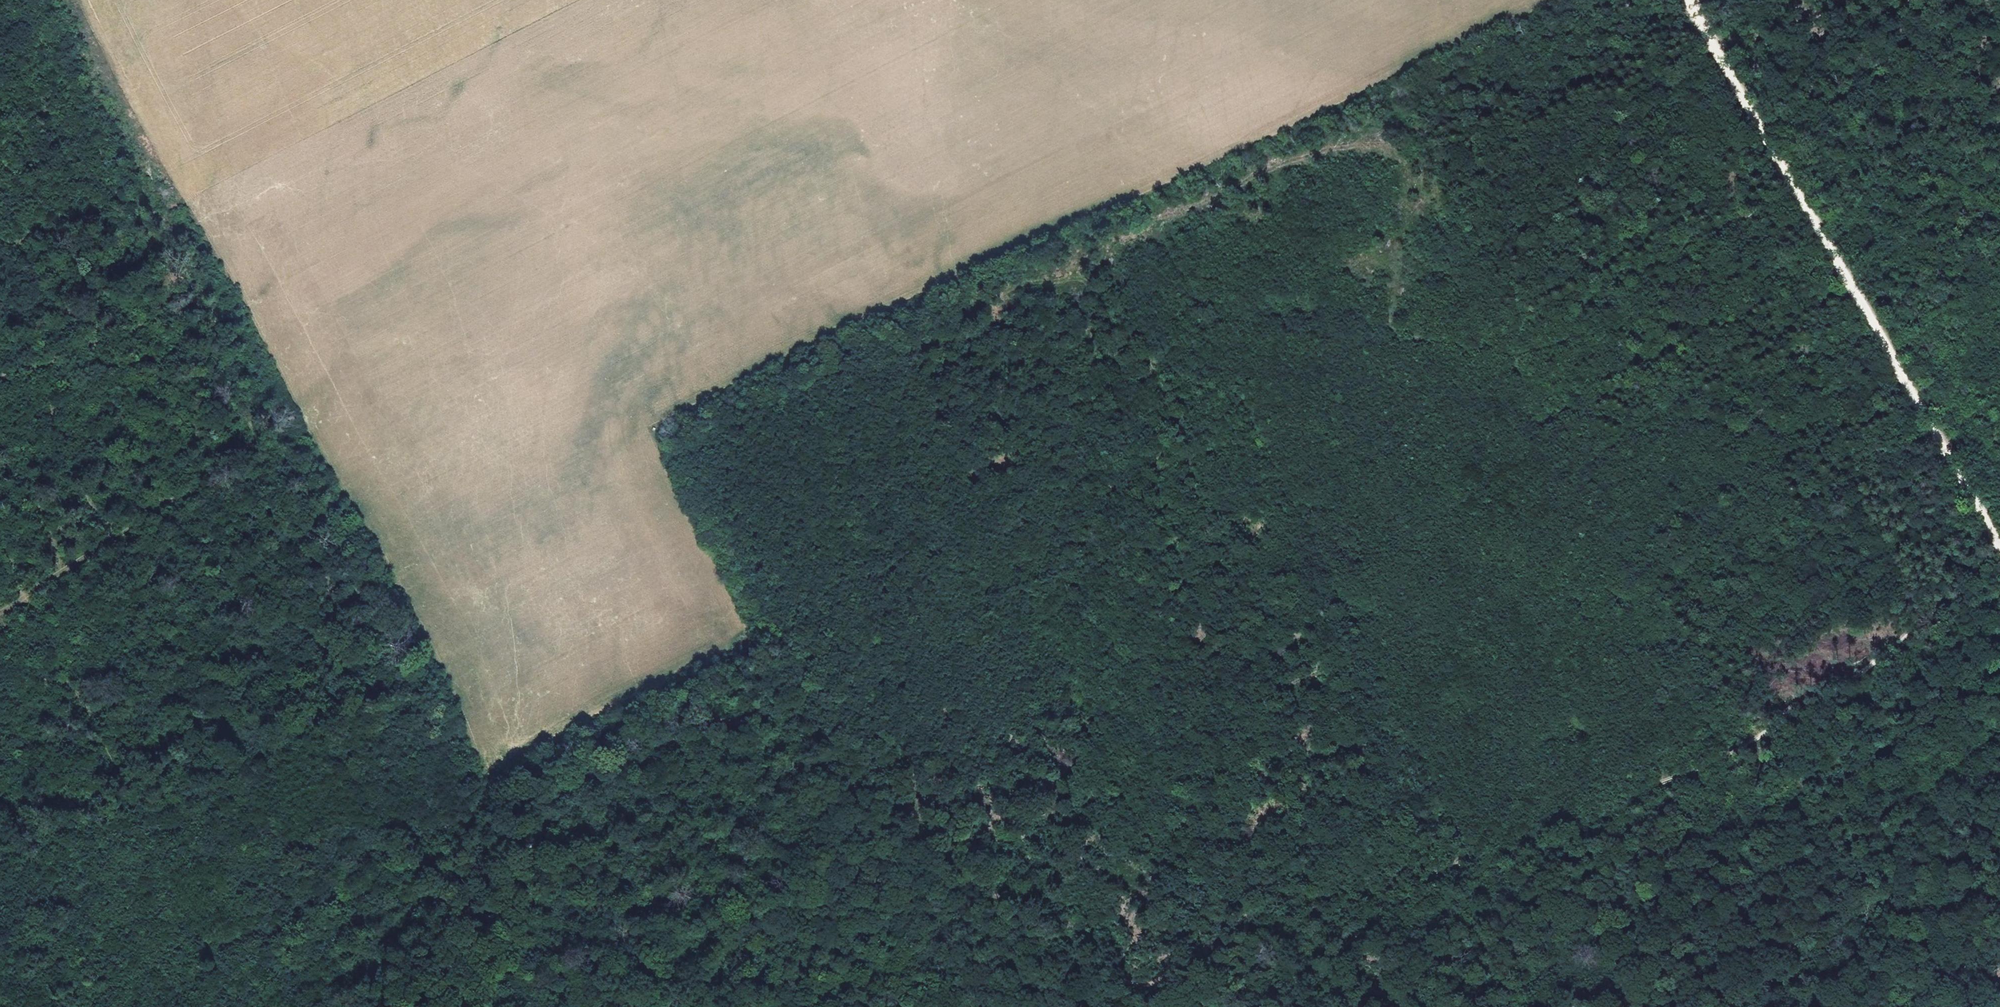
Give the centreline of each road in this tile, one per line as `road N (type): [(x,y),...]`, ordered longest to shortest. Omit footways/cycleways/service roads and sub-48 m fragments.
road 1 (track): [(1999,534),(1693,0)]
road 2 (track): [(254,1006),(0,516)]
road 3 (track): [(0,614),(283,431)]

